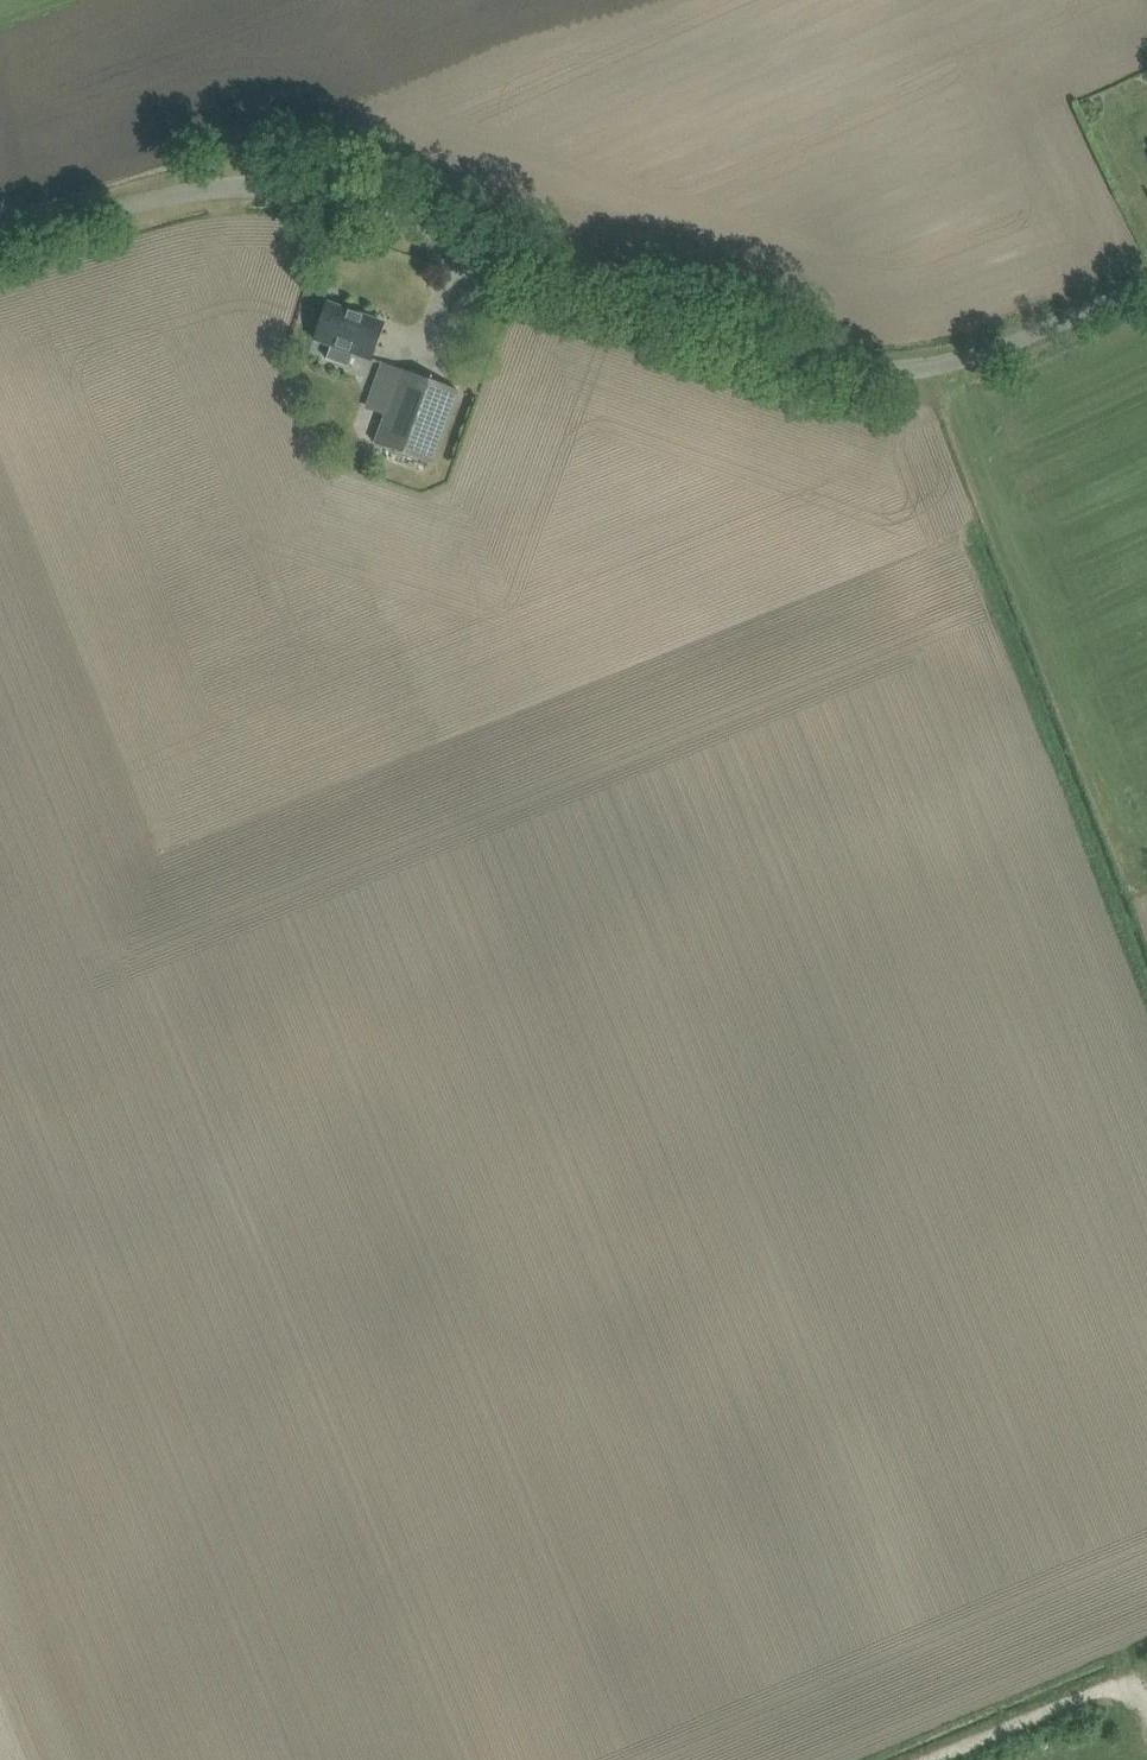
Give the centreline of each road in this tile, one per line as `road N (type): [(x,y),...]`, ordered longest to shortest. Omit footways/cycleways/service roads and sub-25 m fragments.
road 1 (unclassified): [(0,242),(205,189),(289,186),(391,207),(813,364),(863,374),(920,375),(1019,346),(1146,289)]
road 2 (track): [(948,1759),(1144,1679)]

